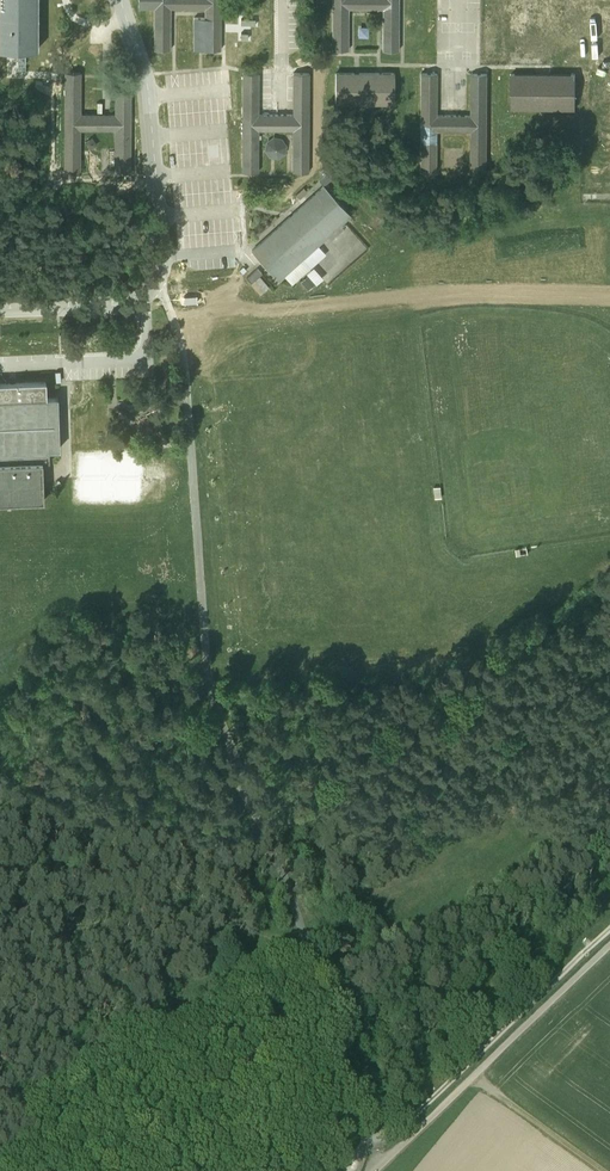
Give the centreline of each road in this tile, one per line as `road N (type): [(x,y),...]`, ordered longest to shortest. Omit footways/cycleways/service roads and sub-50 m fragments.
road 1 (track): [(609,947),(475,1077)]
road 2 (track): [(604,1170),(475,1077)]
road 3 (track): [(475,1077),(381,1165)]

